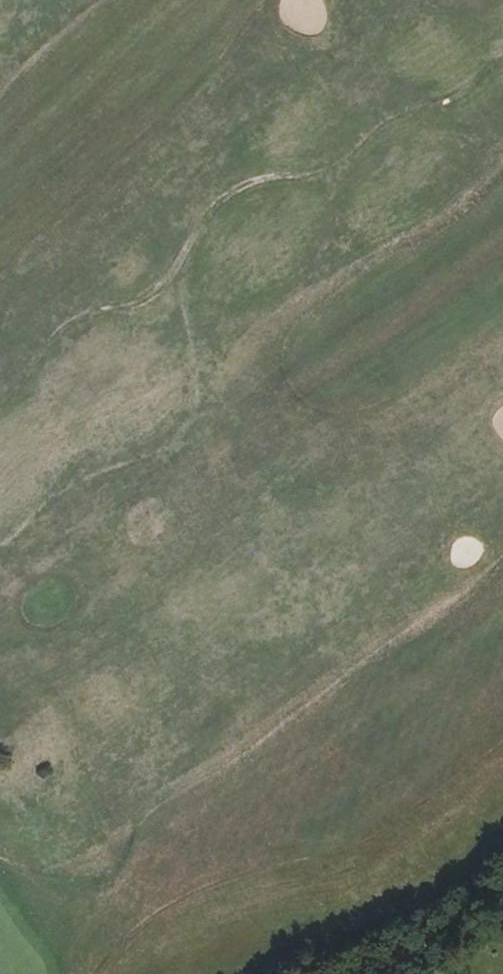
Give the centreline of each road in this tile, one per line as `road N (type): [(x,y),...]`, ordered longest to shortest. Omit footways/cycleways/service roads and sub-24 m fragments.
road 1 (residential): [(398,973),(502,916)]

